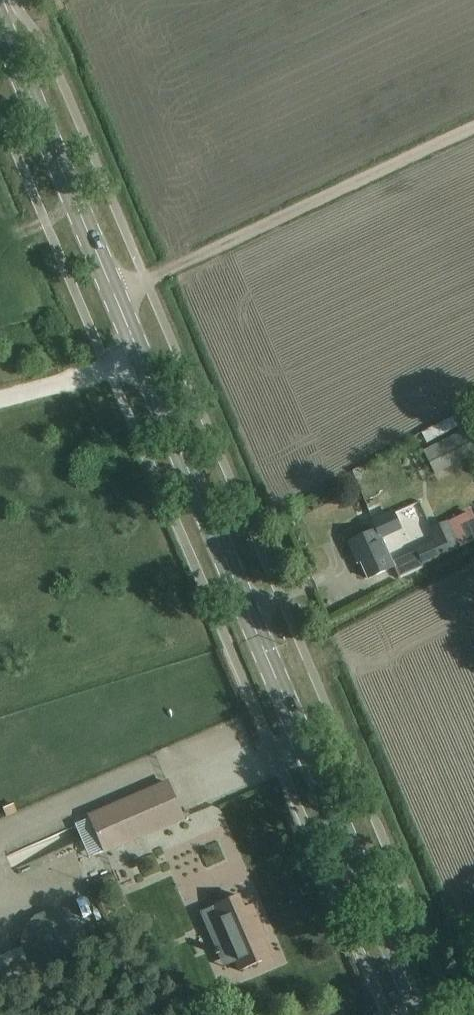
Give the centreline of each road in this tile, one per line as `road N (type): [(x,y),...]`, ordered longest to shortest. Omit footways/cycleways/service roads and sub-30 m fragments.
road 1 (primary): [(423,1014),(0,16)]
road 2 (track): [(119,297),(473,129)]
road 3 (track): [(0,398),(141,357)]

